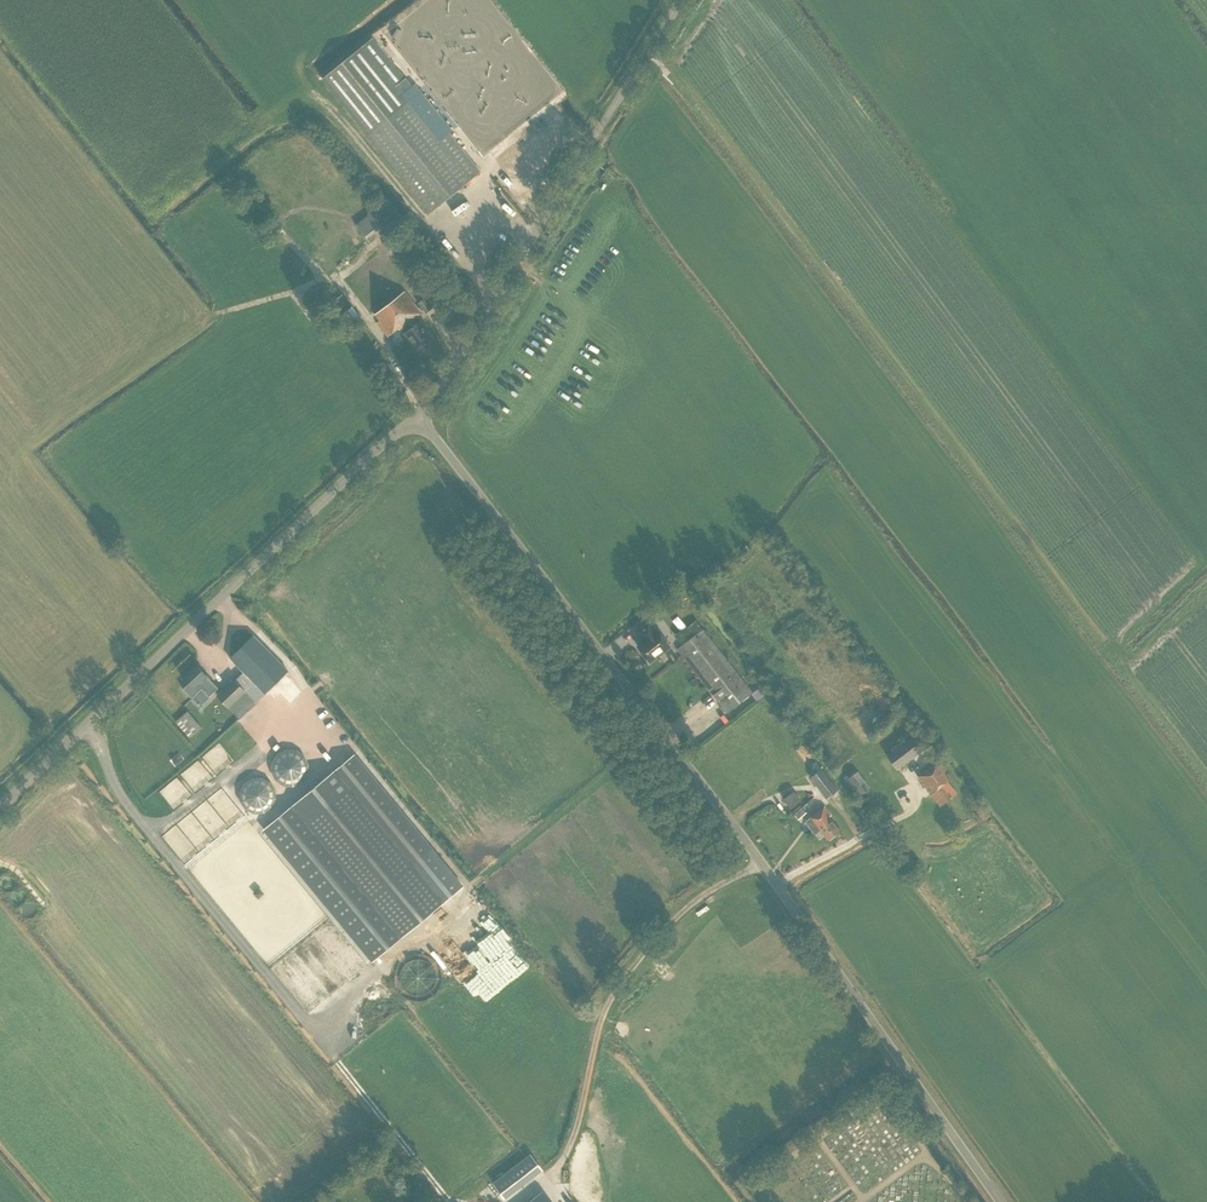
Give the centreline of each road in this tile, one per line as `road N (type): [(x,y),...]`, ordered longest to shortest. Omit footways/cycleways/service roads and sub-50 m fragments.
road 1 (unclassified): [(1002,1201),(762,864),(415,419)]
road 2 (unclassified): [(0,806),(415,419)]
road 3 (unclassified): [(415,419),(480,338),(685,0)]
road 4 (track): [(762,864),(689,905),(619,984),(598,1028),(570,1145),(519,1201)]
road 5 (track): [(776,884),(907,813),(915,800)]

